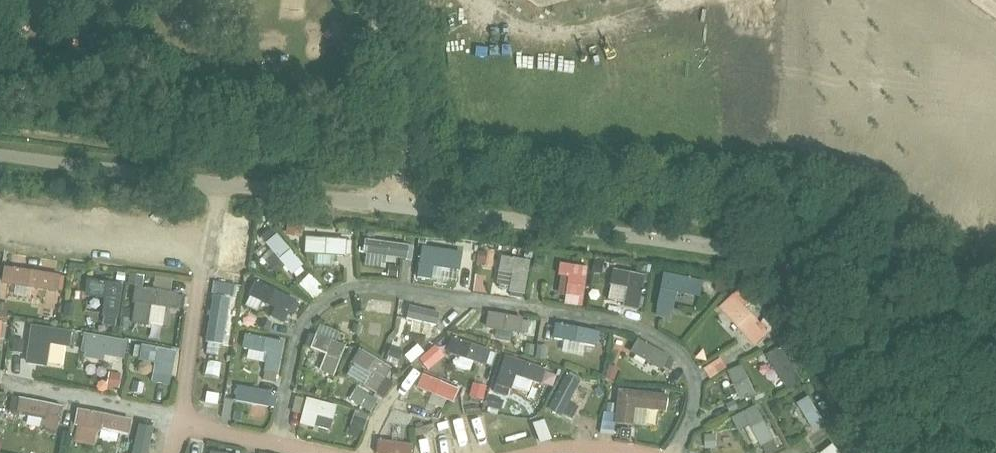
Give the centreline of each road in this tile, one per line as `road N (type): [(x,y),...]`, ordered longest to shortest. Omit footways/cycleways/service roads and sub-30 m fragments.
road 1 (residential): [(678,452),(700,374),(677,346),(608,319),(369,290),(331,303),(303,335),(283,445)]
road 2 (residential): [(222,178),(182,420)]
road 3 (residential): [(14,387),(182,420)]

